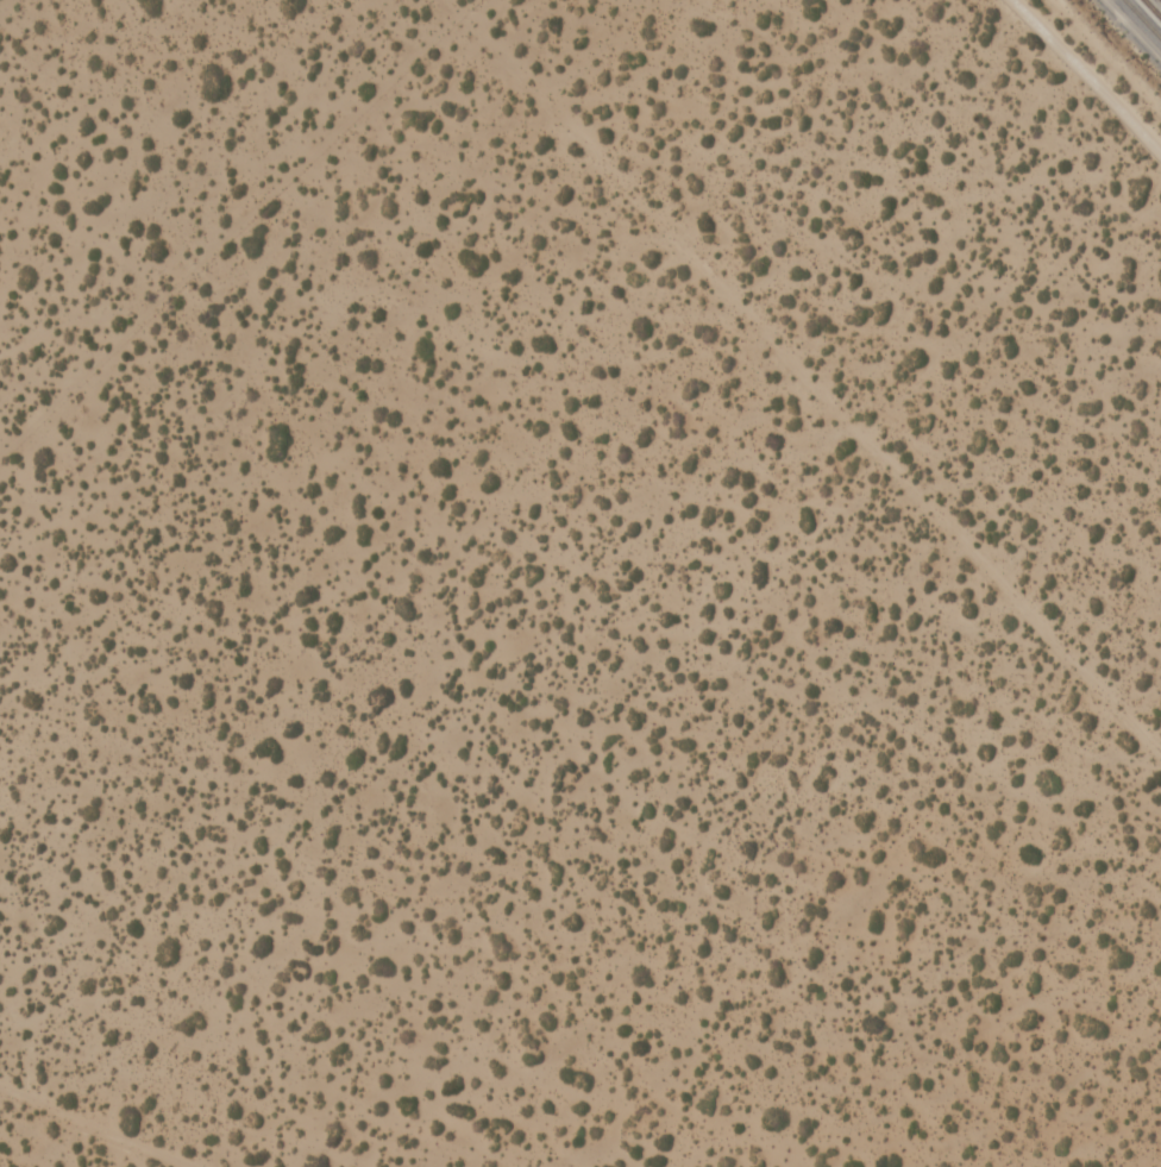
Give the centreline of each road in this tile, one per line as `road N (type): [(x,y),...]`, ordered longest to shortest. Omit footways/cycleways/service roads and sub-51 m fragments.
road 1 (track): [(230,1166),(159,1123),(0,1057)]
road 2 (residential): [(1160,168),(1004,0)]

